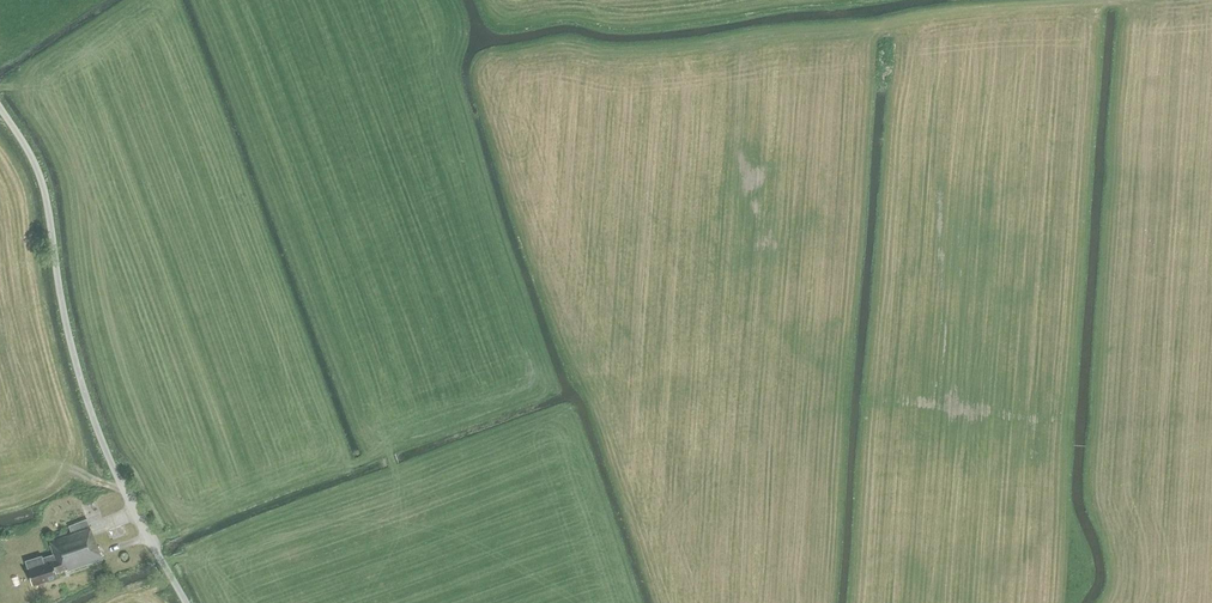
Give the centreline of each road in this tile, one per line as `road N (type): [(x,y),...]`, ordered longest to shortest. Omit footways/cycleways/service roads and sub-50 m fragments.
road 1 (unclassified): [(186,602),(94,421),(71,346),(40,177),(0,107)]

